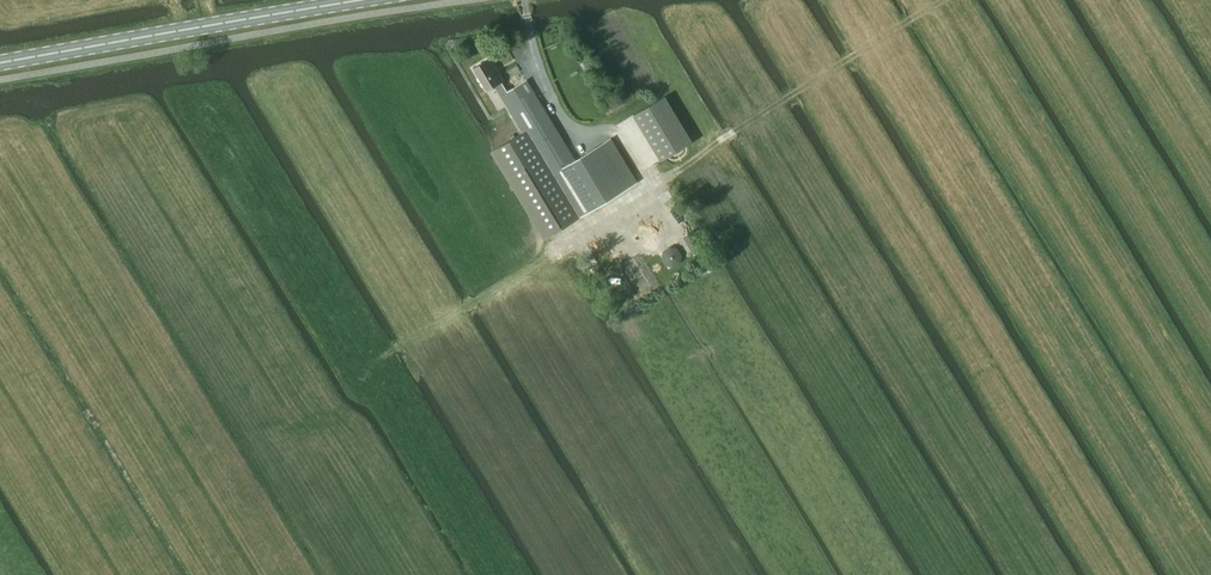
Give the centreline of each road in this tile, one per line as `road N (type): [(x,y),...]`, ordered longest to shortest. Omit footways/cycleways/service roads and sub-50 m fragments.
road 1 (track): [(617,129),(652,183),(549,258),(384,356)]
road 2 (secondary): [(0,64),(367,0)]
road 3 (track): [(652,183),(945,0)]

